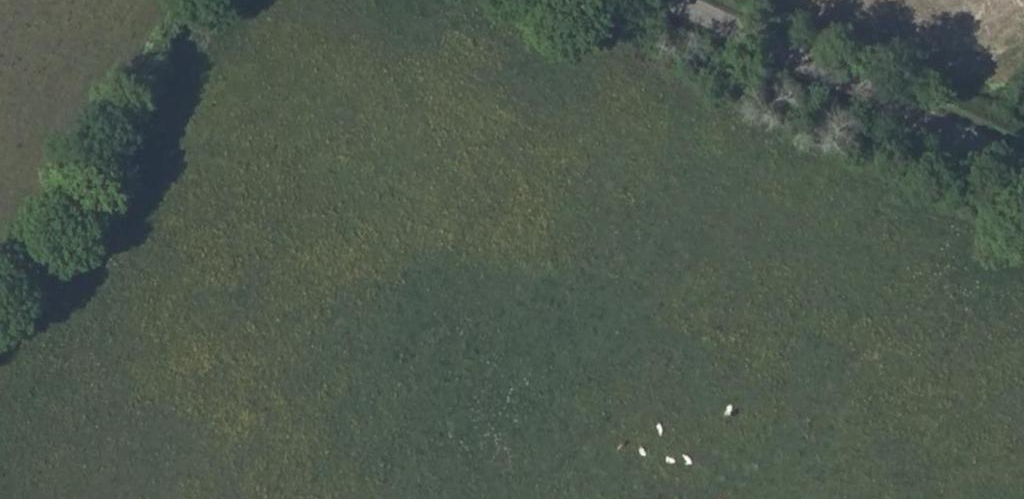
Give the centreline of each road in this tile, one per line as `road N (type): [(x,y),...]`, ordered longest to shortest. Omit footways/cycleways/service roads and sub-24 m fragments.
road 1 (unclassified): [(671,0),(1023,166)]

